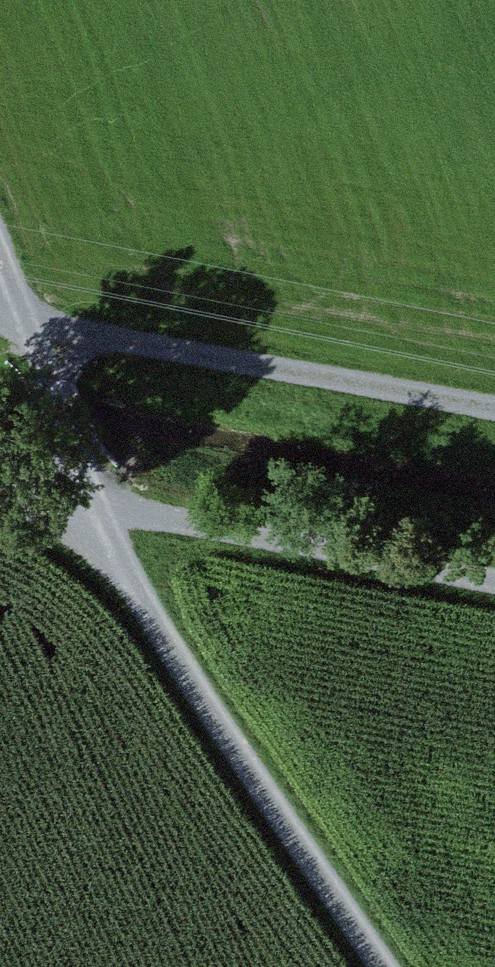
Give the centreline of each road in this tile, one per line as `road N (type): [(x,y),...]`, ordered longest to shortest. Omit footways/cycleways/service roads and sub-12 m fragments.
road 1 (track): [(382,966),(183,678),(91,502),(0,255)]
road 2 (track): [(0,485),(494,581)]
road 3 (track): [(0,321),(494,414)]

